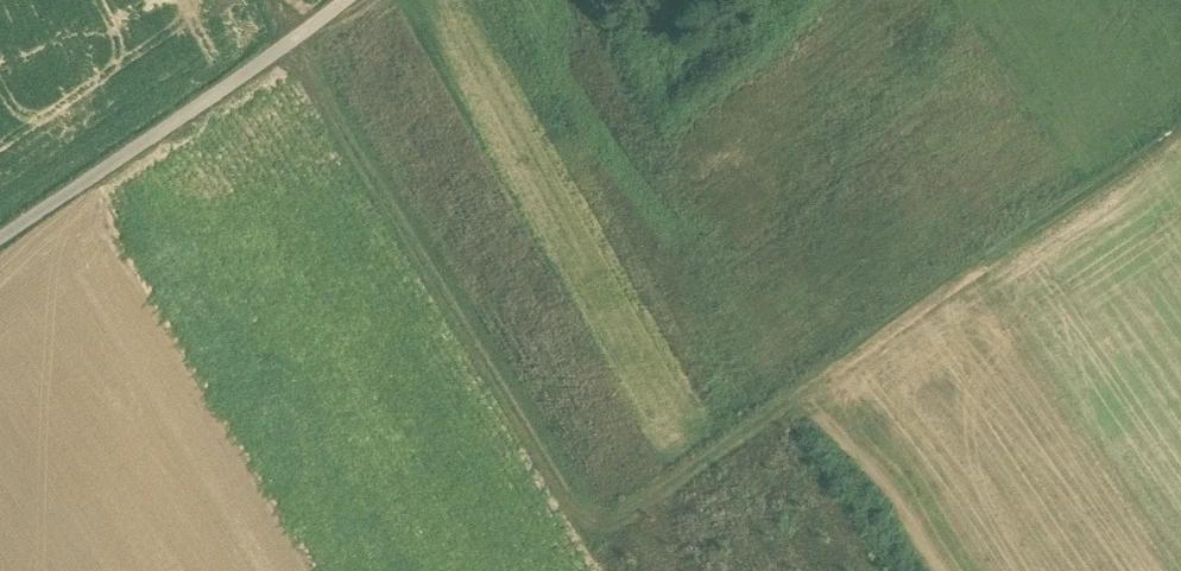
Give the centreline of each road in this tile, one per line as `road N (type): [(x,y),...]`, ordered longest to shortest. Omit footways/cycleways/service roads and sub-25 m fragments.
road 1 (track): [(1180,123),(605,517),(283,49),(259,0)]

